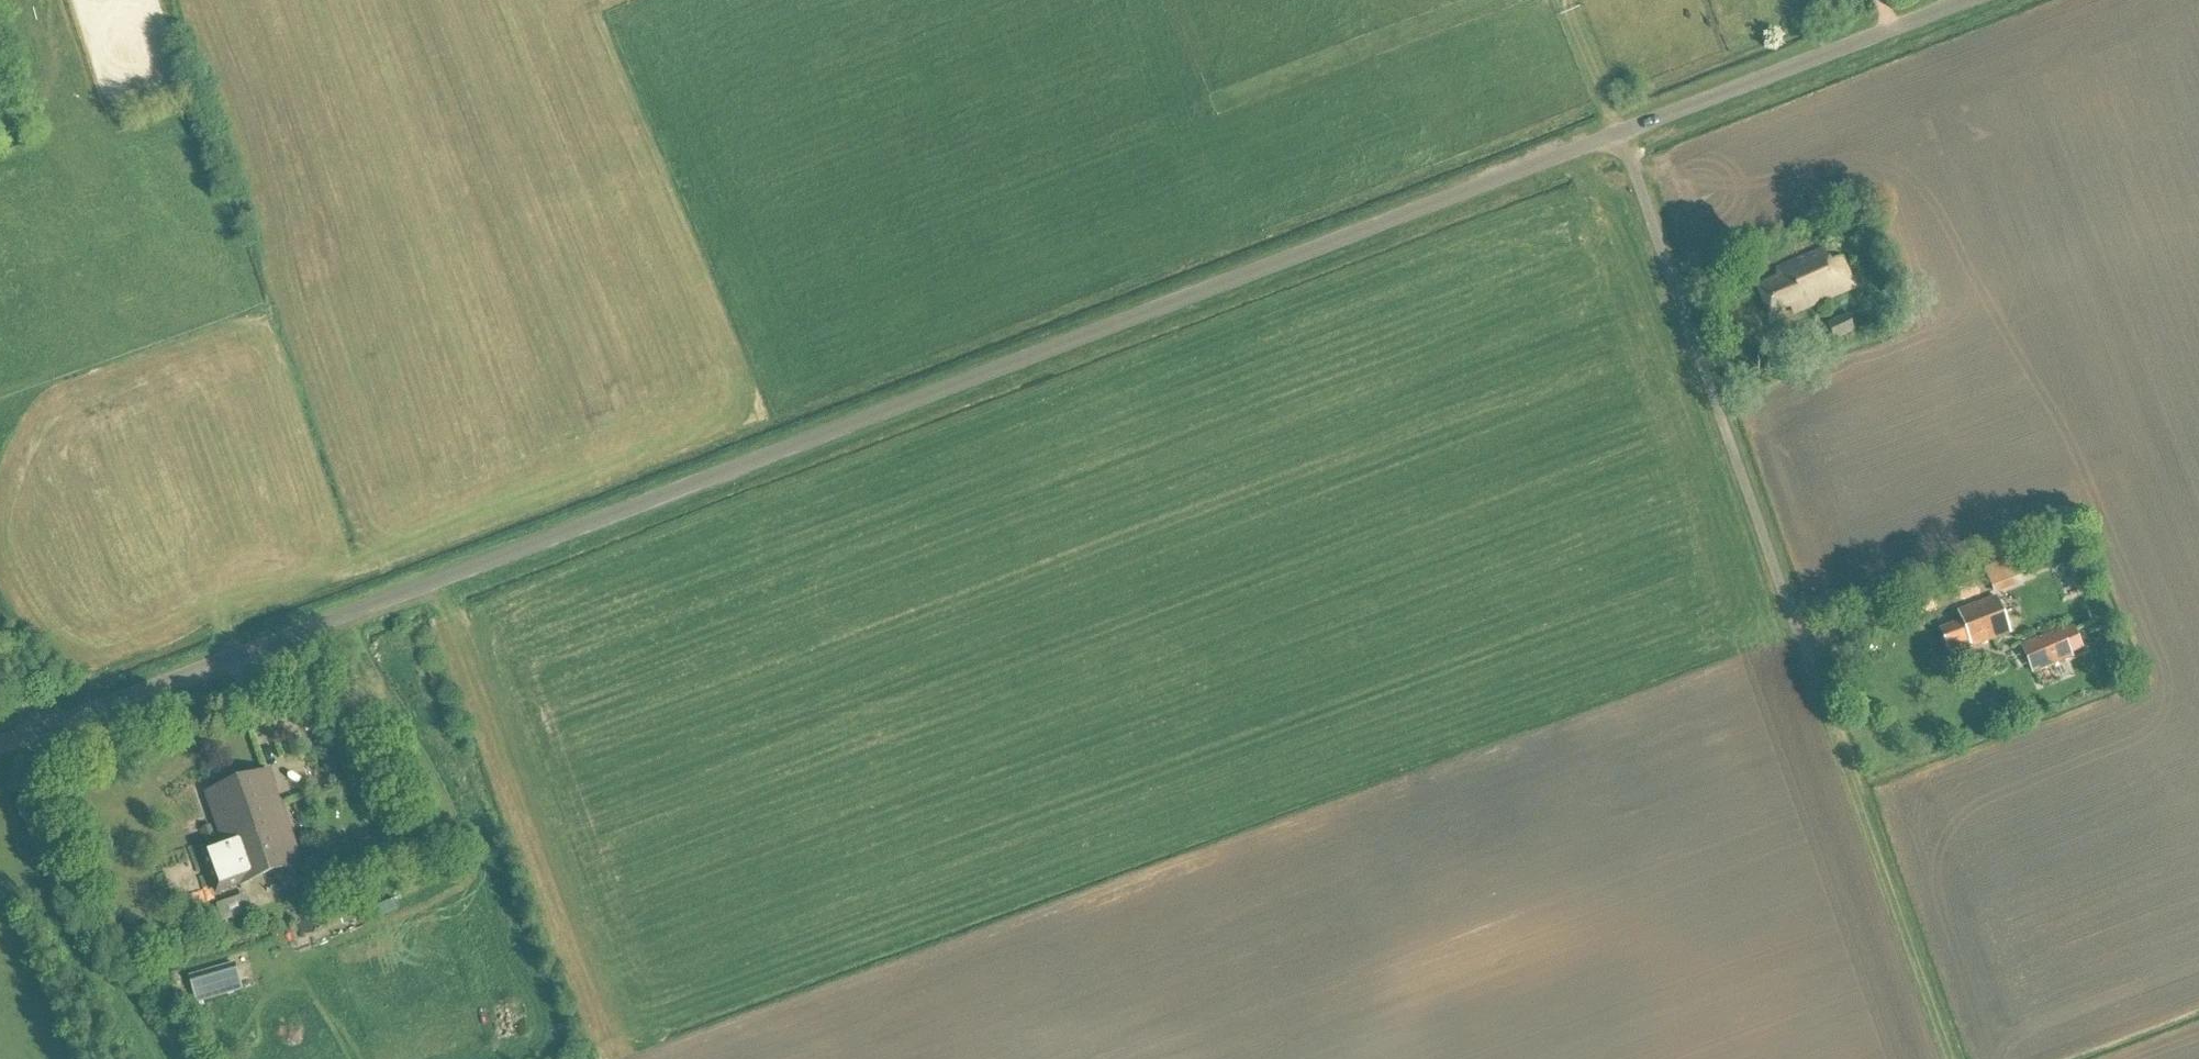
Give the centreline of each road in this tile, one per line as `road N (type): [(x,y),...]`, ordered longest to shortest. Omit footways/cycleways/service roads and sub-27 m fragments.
road 1 (unclassified): [(0,747),(889,419),(1980,0)]
road 2 (track): [(1614,141),(1953,1058)]

